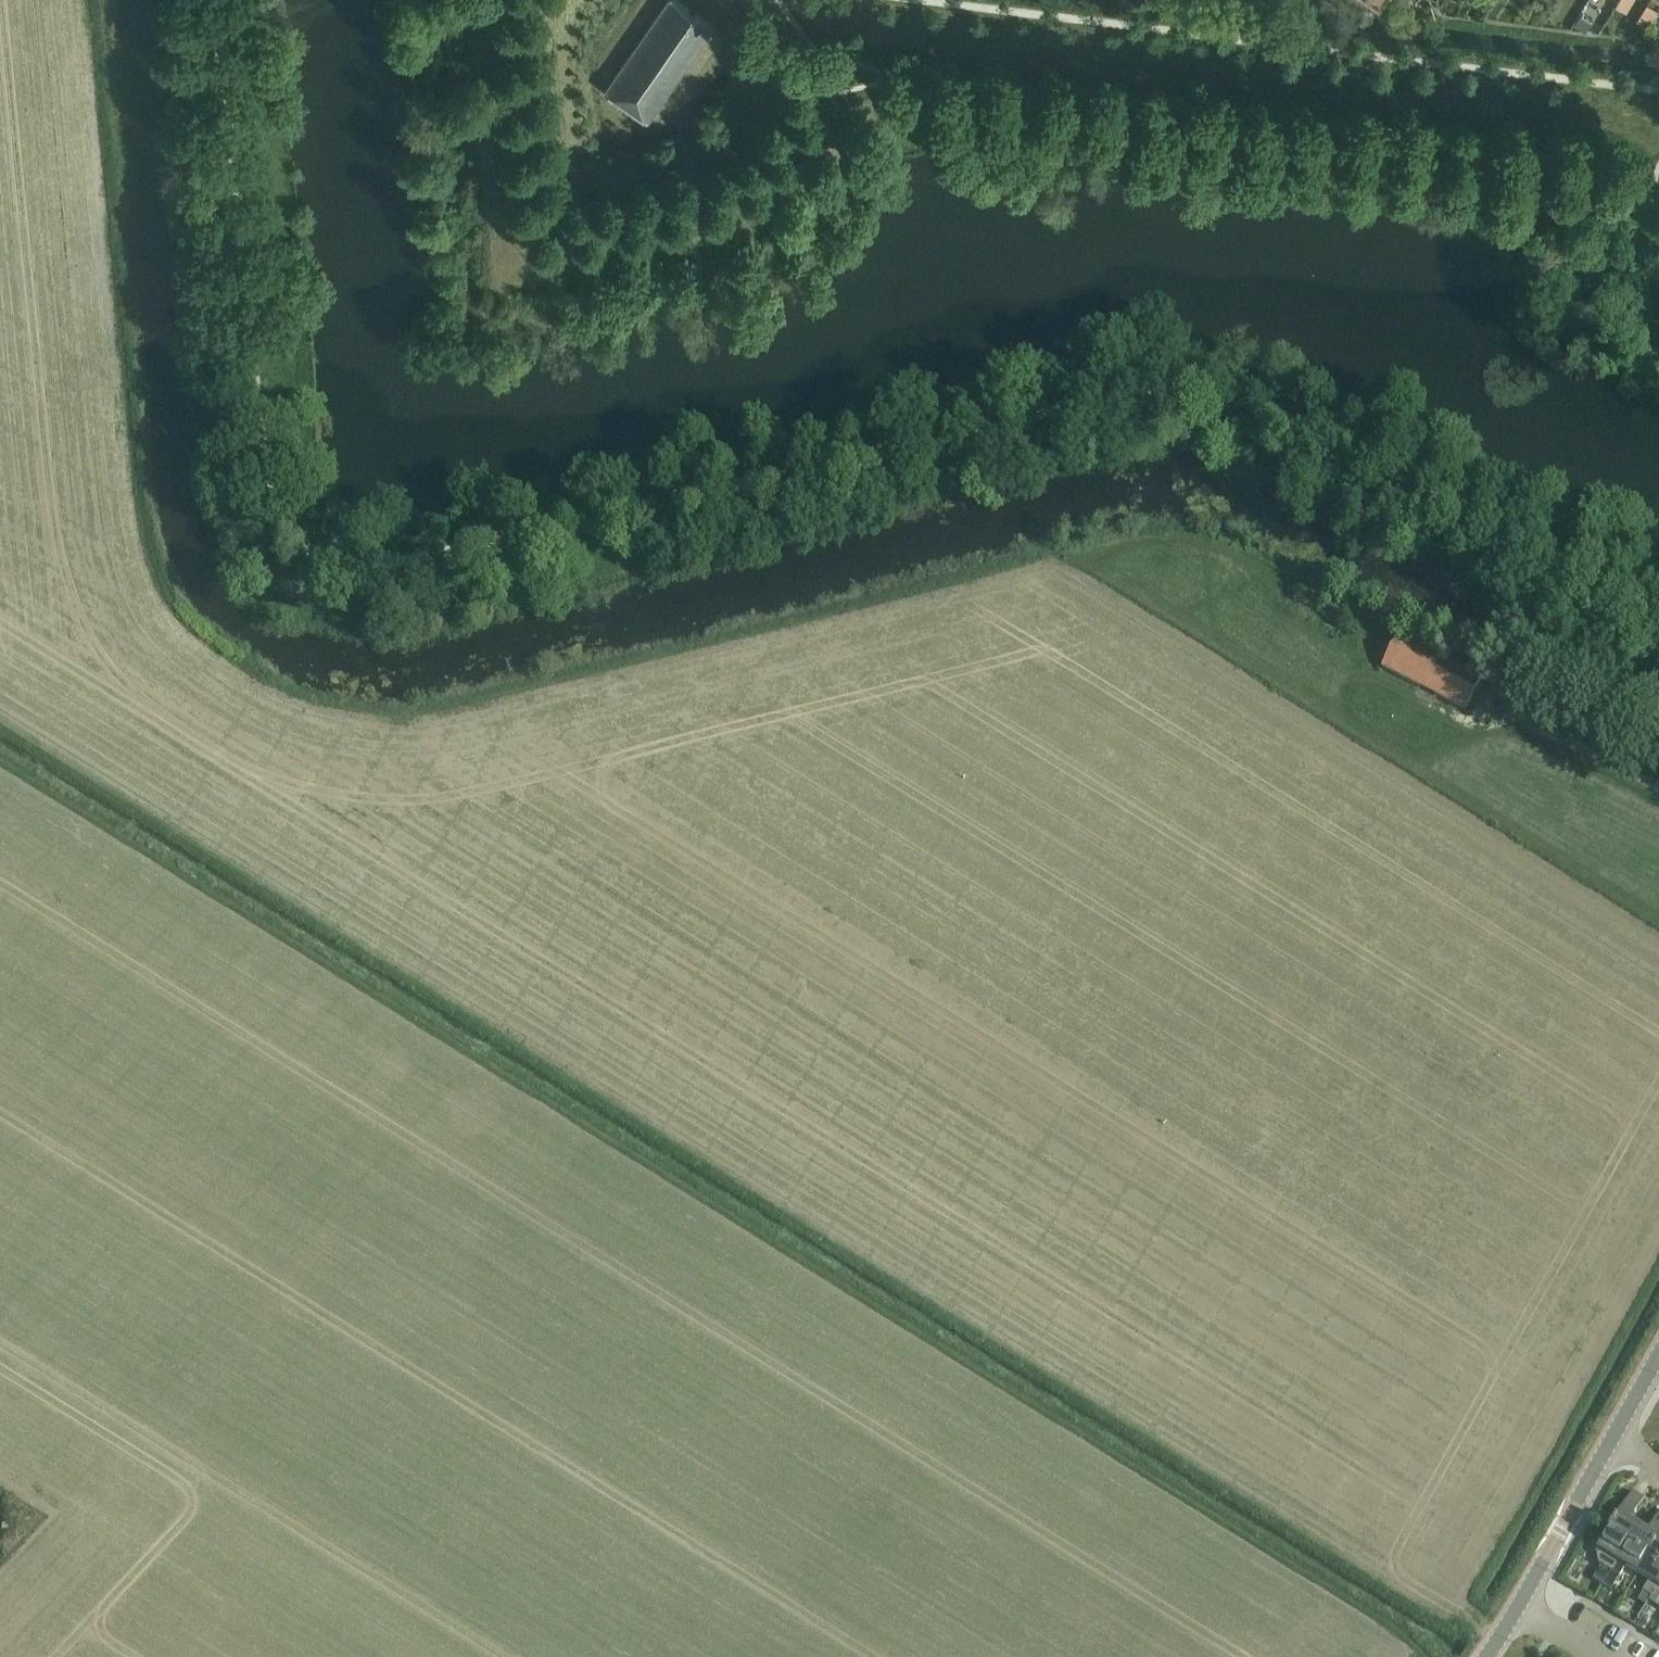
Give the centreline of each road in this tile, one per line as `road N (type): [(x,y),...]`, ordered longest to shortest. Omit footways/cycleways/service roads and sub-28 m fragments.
road 1 (unclassified): [(1519,1605),(1614,1441)]

